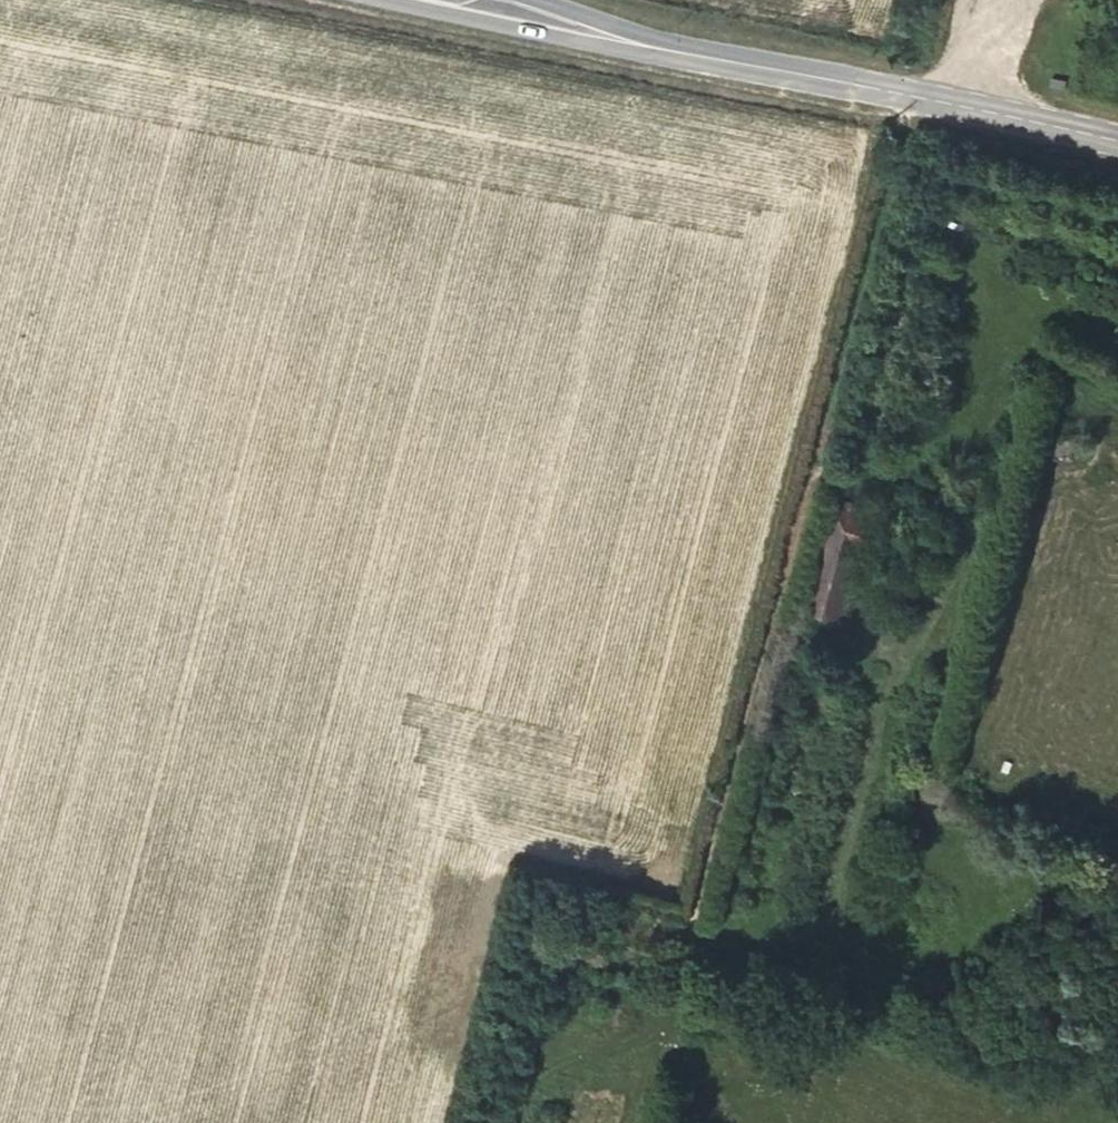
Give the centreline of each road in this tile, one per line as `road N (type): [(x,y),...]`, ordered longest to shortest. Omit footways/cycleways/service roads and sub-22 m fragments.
road 1 (secondary): [(1117,139),(712,57)]
road 2 (secondary): [(385,0),(646,54),(712,57)]
road 3 (secondary): [(712,57),(536,0)]

